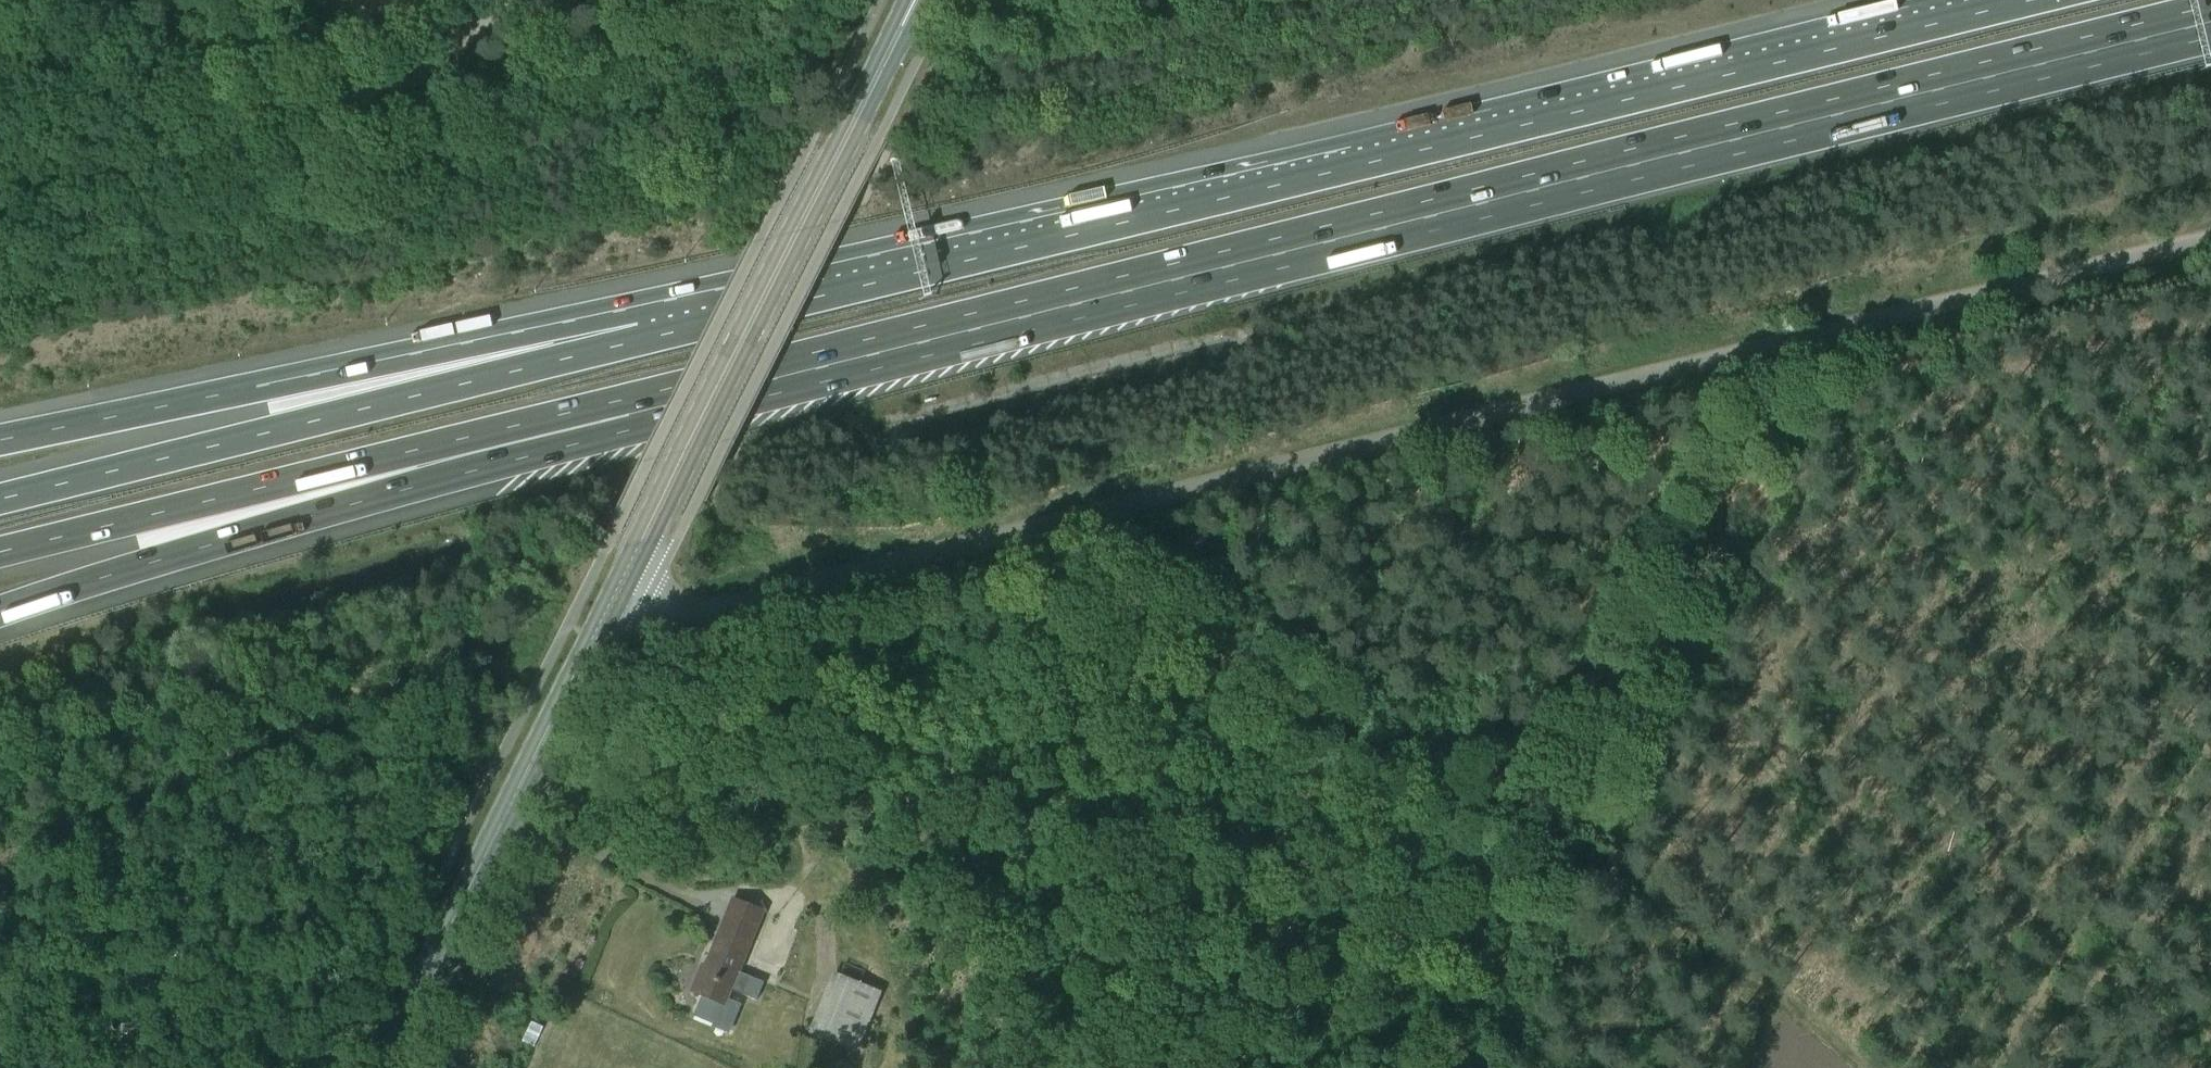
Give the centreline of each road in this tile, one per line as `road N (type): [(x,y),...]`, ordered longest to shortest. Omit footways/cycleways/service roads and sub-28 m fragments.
road 1 (motorway): [(458,448),(2210,15)]
road 2 (unclassified): [(613,602),(683,611),(722,605),(2210,239)]
road 3 (motorway): [(1997,0),(640,332)]
road 4 (track): [(1439,1067),(1765,421),(1903,369),(1961,357),(2004,360),(2210,567)]
road 5 (primary): [(613,602),(914,0)]
road 6 (motorway): [(640,332),(0,499)]
road 7 (motorway): [(640,332),(258,387),(0,439)]
road 8 (track): [(703,608),(718,706),(774,803),(798,824),(811,850),(805,877),(774,897),(677,894),(509,807)]
road 9 (track): [(1025,529),(1096,585),(1532,823),(1550,840)]
road 10 (primary): [(379,1067),(613,602)]
road 11 (track): [(478,32),(363,115),(301,142),(0,192)]
road 12 (motorway): [(0,612),(458,448)]
road 13 (motorway): [(0,552),(458,448)]
road 14 (track): [(1985,1067),(2210,741)]
road 15 (track): [(1865,1067),(1779,998),(1699,954),(1639,896),(1550,840)]
road 16 (track): [(2210,972),(2110,883)]

